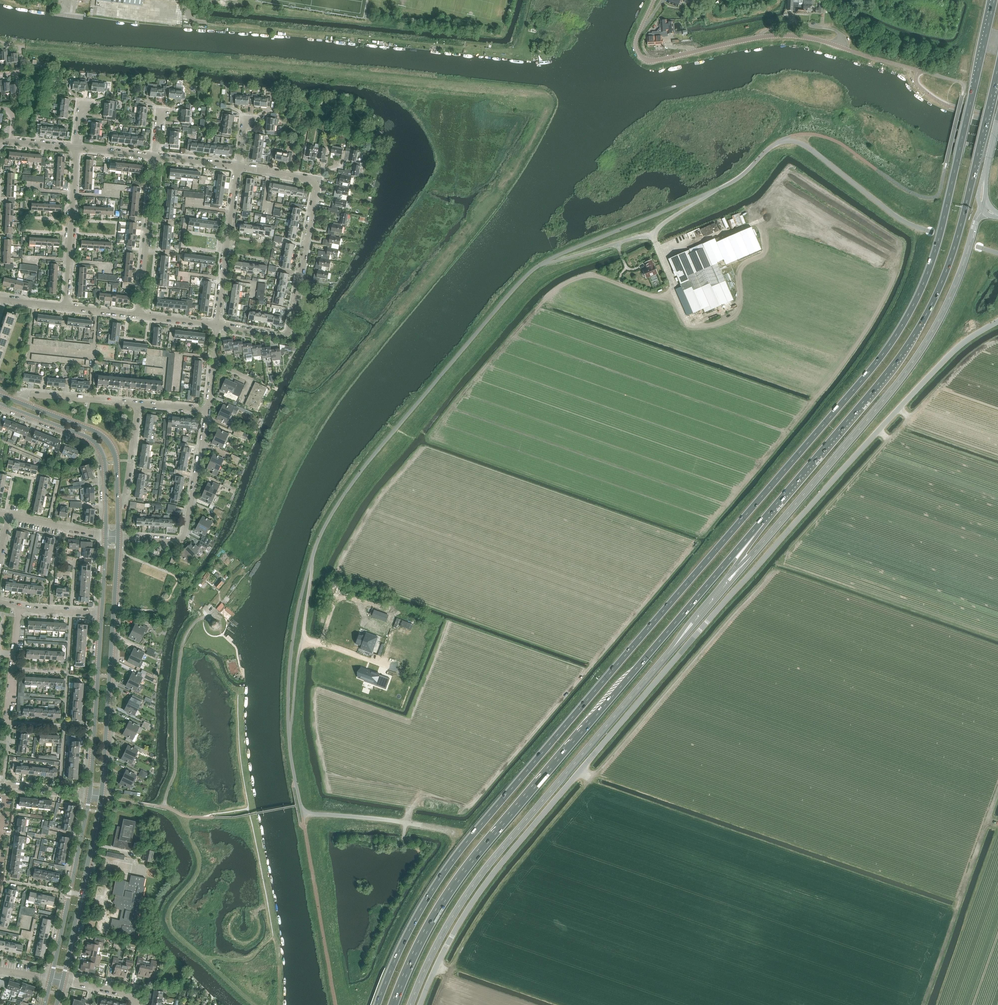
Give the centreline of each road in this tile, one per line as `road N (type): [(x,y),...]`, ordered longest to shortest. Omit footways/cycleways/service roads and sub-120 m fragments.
road 1 (trunk): [(994,0),(936,249),(898,332),(452,861),(411,927),(378,1004)]
road 2 (trunk): [(393,1004),(459,877),(913,337),(954,251),(997,66)]
road 3 (unclassified): [(303,818),(290,748),(290,666),(307,572),(342,496),(532,271),(722,188),(781,141)]
road 4 (unclassified): [(997,322),(961,345),(899,409),(501,864),(446,946),(420,1004)]
road 5 (track): [(191,21),(513,49),(531,0)]
road 6 (track): [(174,811),(200,867),(168,924),(206,957),(245,961),(272,938),(255,836)]
road 7 (unclassified): [(896,64),(775,35),(647,60),(636,40),(653,0)]
road 8 (residential): [(217,325),(289,337),(316,185),(237,166)]
road 9 (tertiary): [(101,796),(118,536)]
road 10 (unclassified): [(997,253),(898,218),(806,147),(781,141)]
road 11 (tertiary): [(0,404),(97,444),(105,462),(106,536)]
road 12 (tertiary): [(63,981),(101,796)]
road 13 (tertiary): [(90,795),(51,979)]
road 14 (tertiary): [(101,613),(90,795)]
road 15 (track): [(203,818),(249,808),(237,695)]
road 16 (residential): [(66,307),(76,147)]
road 17 (residential): [(138,315),(154,156)]
road 18 (tertiary): [(117,501),(107,441),(20,402)]
road 19 (unclassified): [(185,534),(206,411)]
road 20 (residential): [(139,404),(31,394),(20,402)]

